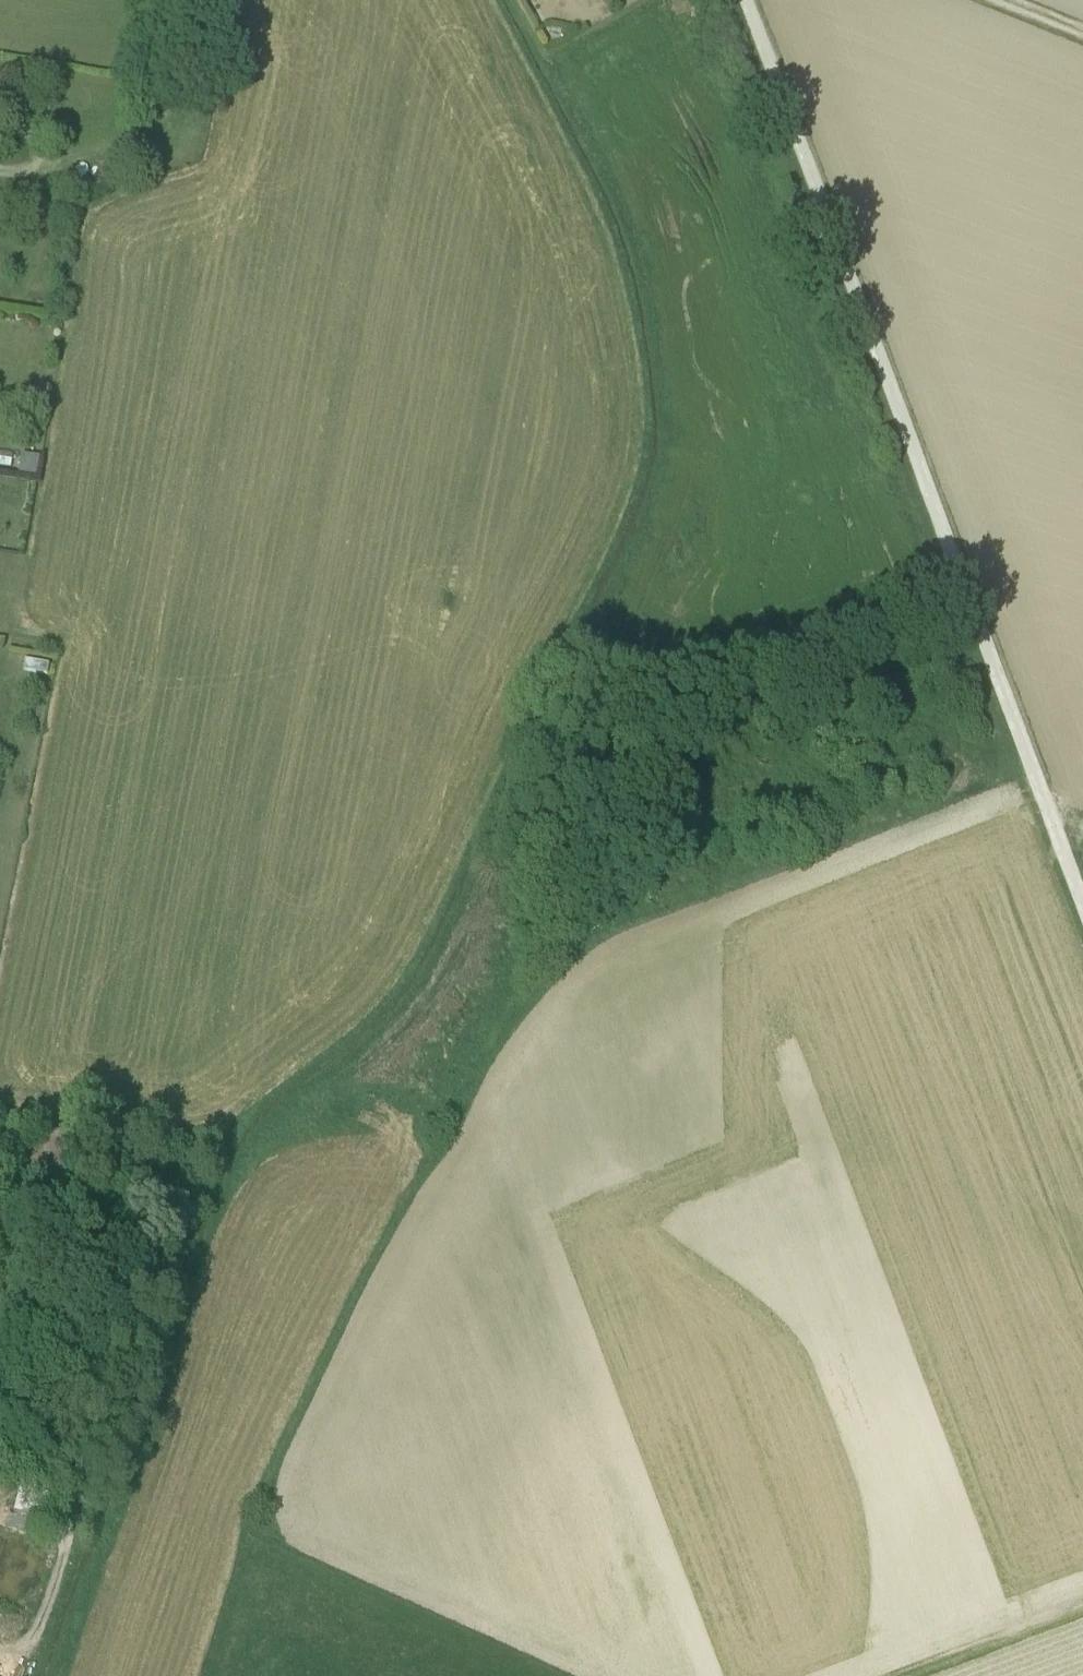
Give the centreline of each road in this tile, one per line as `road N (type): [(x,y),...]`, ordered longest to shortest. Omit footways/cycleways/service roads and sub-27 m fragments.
road 1 (track): [(744,0),(1082,907)]

